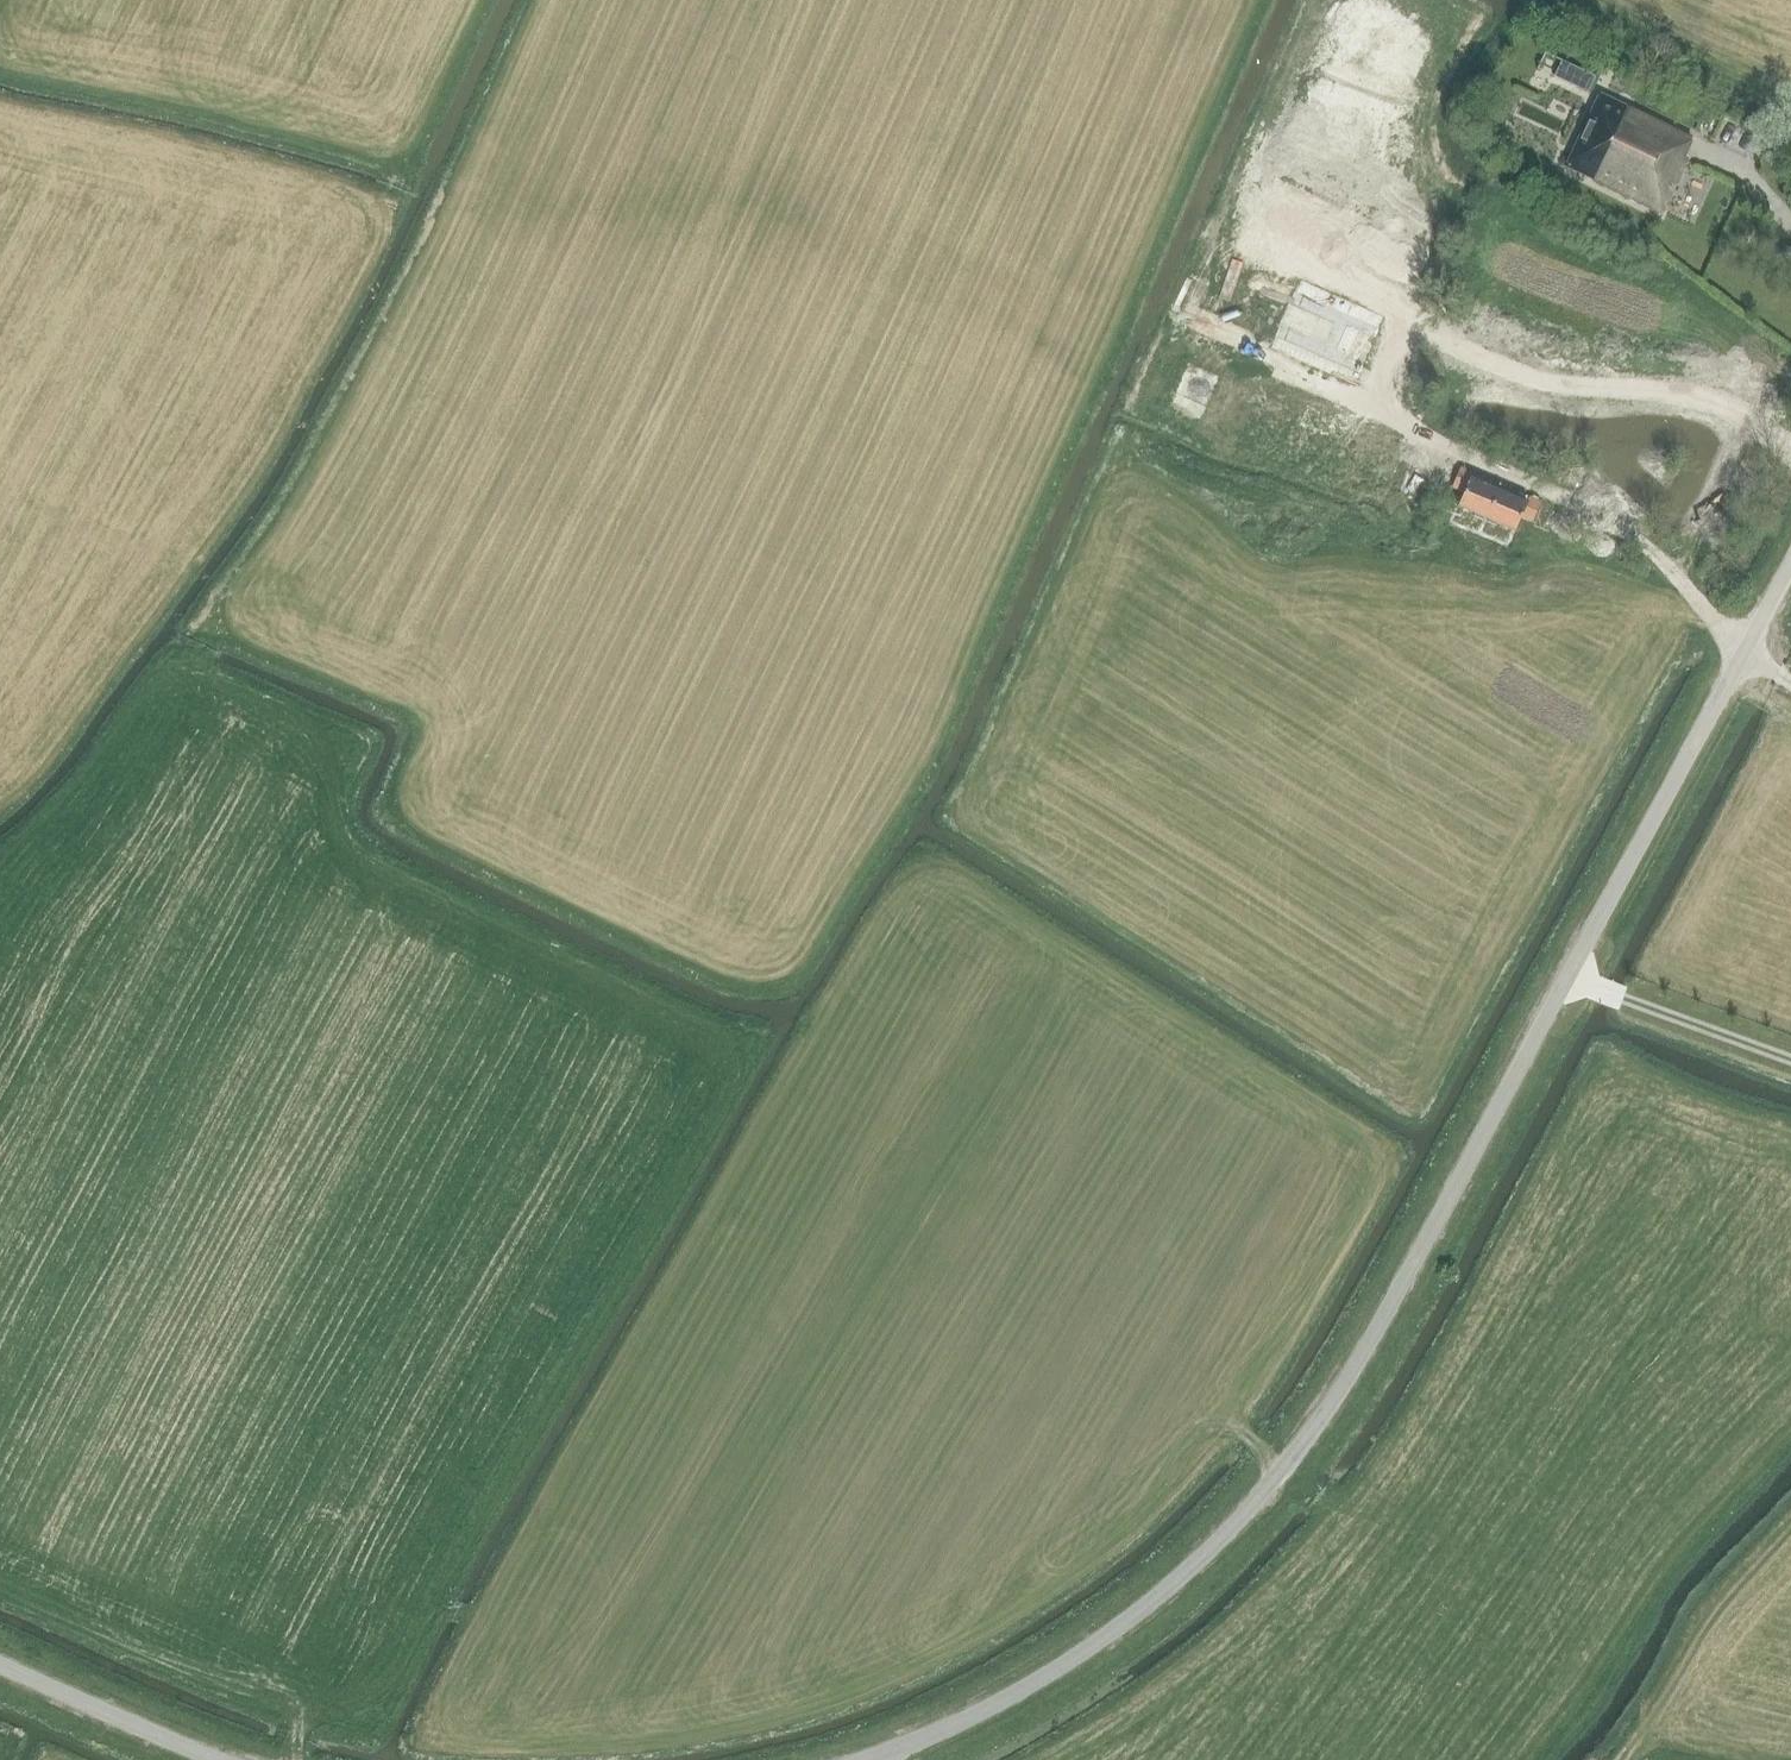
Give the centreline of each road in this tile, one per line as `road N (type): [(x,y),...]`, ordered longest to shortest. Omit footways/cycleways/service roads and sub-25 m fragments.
road 1 (tertiary): [(864,1759),(982,1710),(1104,1638),(1247,1510),(1323,1416),(1790,564)]
road 2 (track): [(1287,249),(1465,349),(1534,377),(1693,396),(1734,411),(1790,448)]
road 3 (tertiary): [(0,1665),(219,1759)]
road 4 (track): [(1412,317),(1375,389),(1447,463)]

